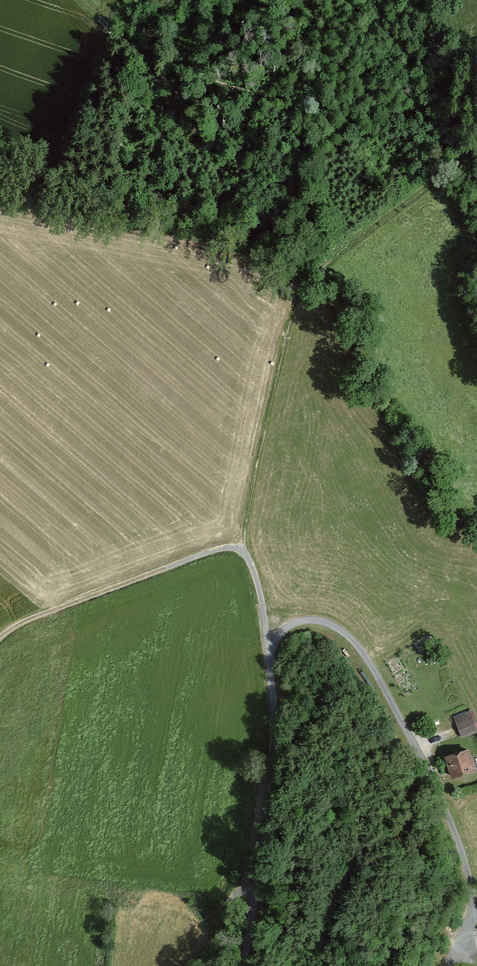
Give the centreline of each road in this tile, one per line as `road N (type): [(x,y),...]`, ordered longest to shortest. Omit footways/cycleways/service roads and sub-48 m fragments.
road 1 (track): [(83,0),(227,156),(284,186),(338,251),(305,287),(290,320),(241,548),(256,579),(269,650)]
road 2 (residential): [(269,650),(291,625),(320,621),(349,637),(376,672),(467,867),(472,906),(449,965)]
road 3 (unclassified): [(243,965),(271,786),(269,650)]
road 4 (track): [(0,638),(123,582),(241,548)]
road 5 (track): [(338,251),(476,150)]

